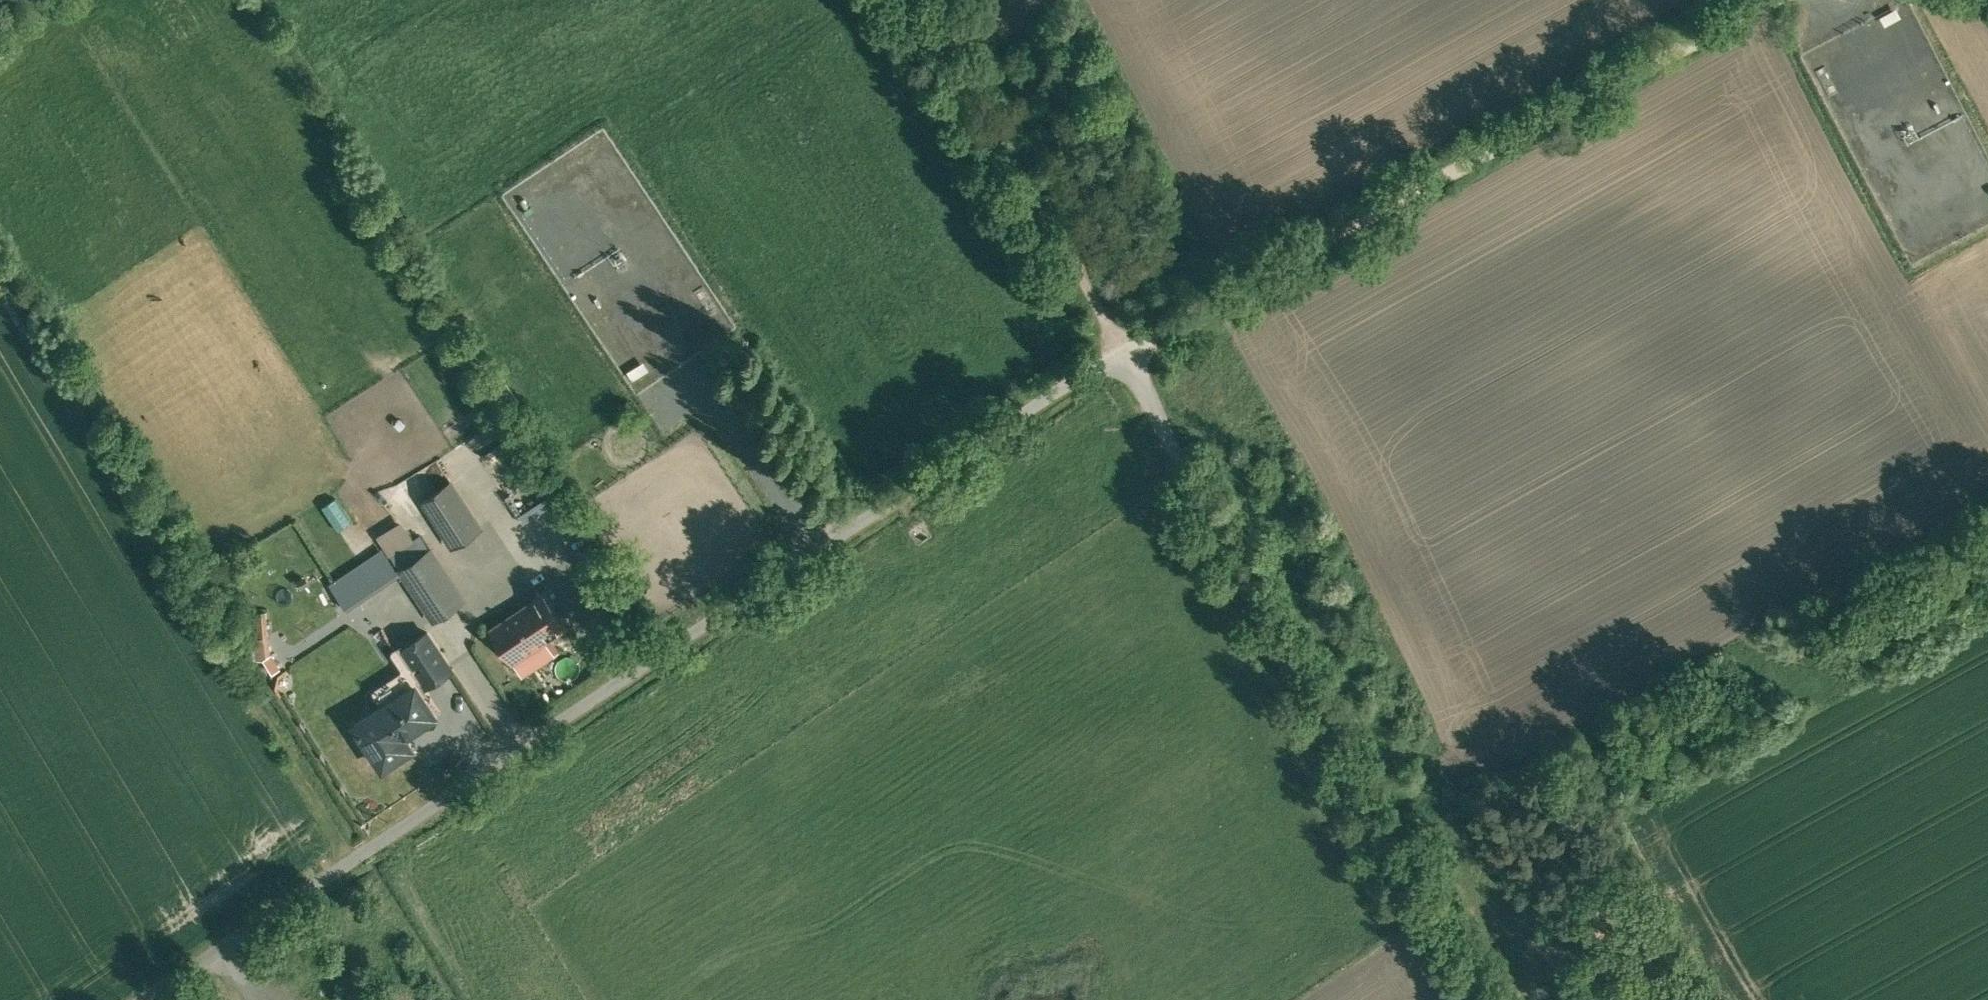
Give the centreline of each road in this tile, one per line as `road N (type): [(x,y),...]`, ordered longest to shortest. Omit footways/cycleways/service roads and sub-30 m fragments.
road 1 (unclassified): [(1465,999),(1118,350),(170,999)]
road 2 (track): [(1118,350),(1774,0)]

